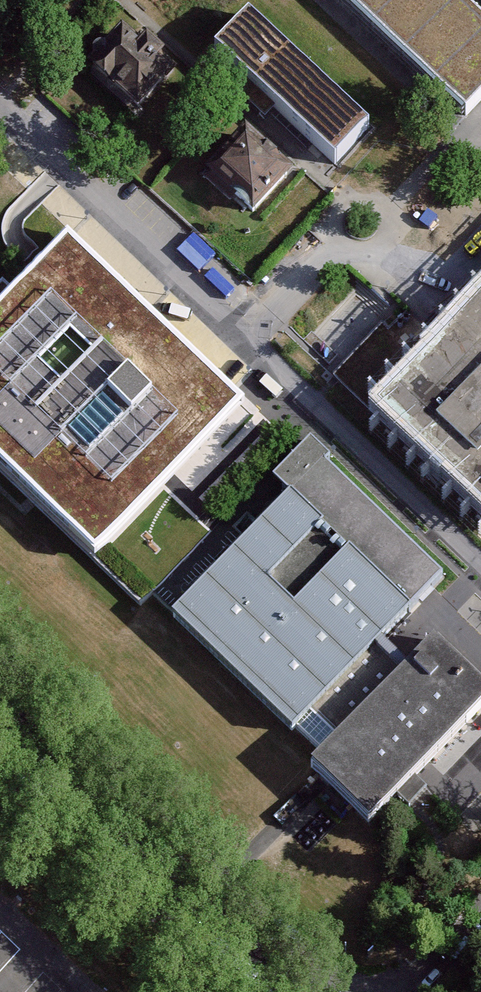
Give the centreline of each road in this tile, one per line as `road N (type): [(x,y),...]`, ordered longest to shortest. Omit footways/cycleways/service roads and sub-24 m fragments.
road 1 (secondary): [(288,991),(0,714)]

